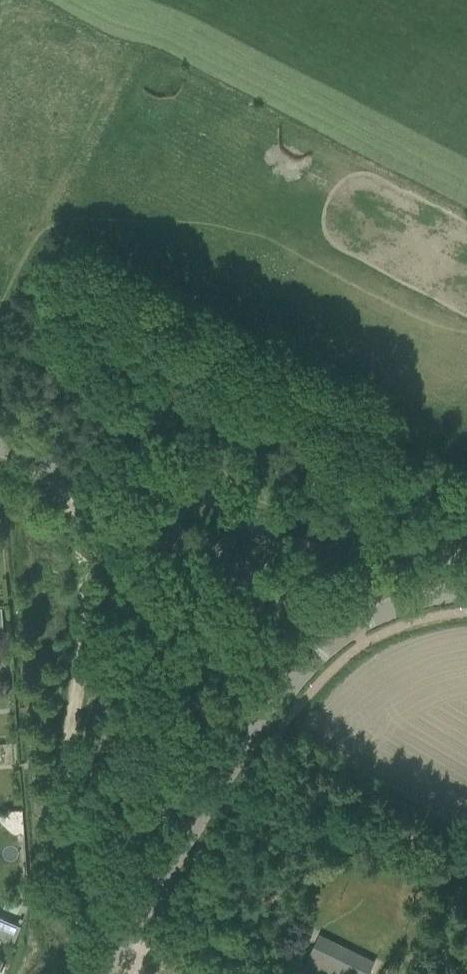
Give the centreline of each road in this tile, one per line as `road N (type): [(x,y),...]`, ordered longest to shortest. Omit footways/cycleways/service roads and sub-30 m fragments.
road 1 (track): [(61,473),(63,779),(71,837),(128,938)]
road 2 (unclassified): [(105,973),(233,760),(314,654),(348,626)]
road 3 (unclassified): [(348,626),(0,443)]
road 4 (unclassified): [(348,626),(402,604),(466,592)]

